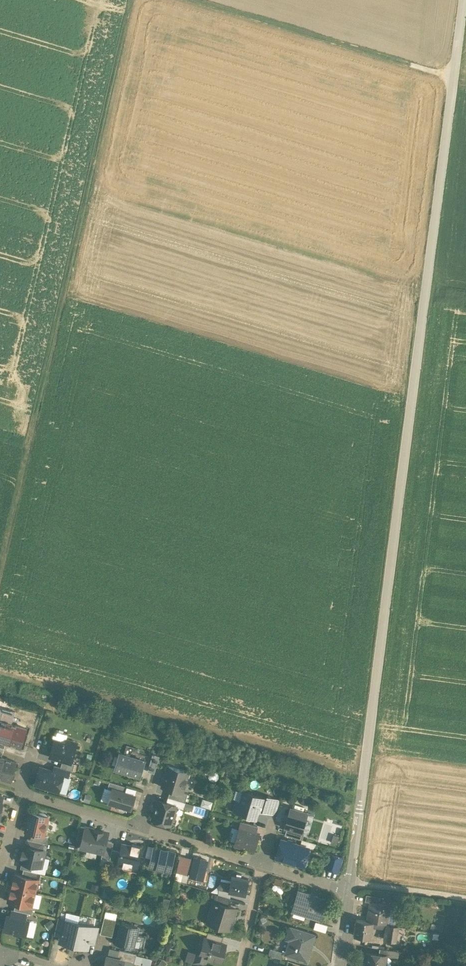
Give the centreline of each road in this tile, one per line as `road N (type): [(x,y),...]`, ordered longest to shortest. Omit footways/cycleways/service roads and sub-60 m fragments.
road 1 (tertiary): [(464,0),(349,888)]
road 2 (track): [(137,0),(0,584)]
road 3 (track): [(180,0),(453,83)]
road 4 (residential): [(139,828),(262,864)]
road 5 (residential): [(22,794),(139,828)]

